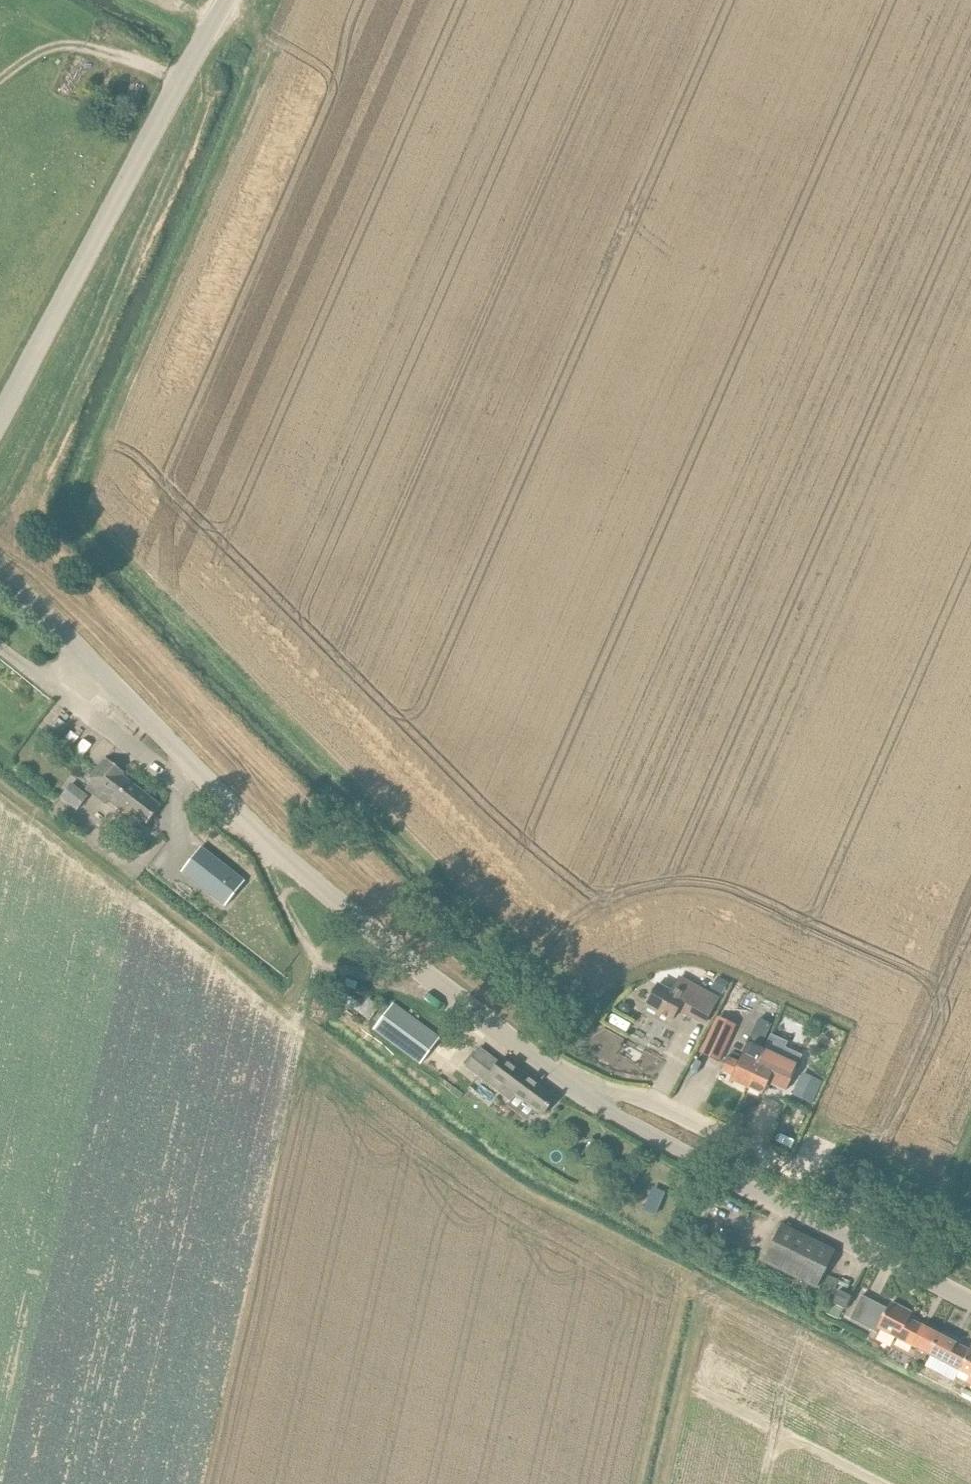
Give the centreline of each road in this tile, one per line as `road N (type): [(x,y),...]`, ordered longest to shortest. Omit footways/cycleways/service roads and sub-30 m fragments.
road 1 (track): [(0,780),(273,990),(505,1185),(970,1424)]
road 2 (unclassified): [(576,1090),(264,838),(0,571)]
road 3 (unclassified): [(0,419),(226,0)]
road 4 (unclassified): [(970,1302),(656,1140),(576,1090)]
road 5 (residential): [(576,1090),(643,1099),(815,1184)]
road 6 (track): [(684,1276),(636,1483)]
road 7 (track): [(661,1483),(706,1288)]
road 8 (track): [(815,1184),(970,1264)]
road 9 (track): [(970,1205),(824,1131),(820,1137)]
road 10 (track): [(312,963),(472,1010)]
road 11 (track): [(264,838),(267,863),(312,963)]

